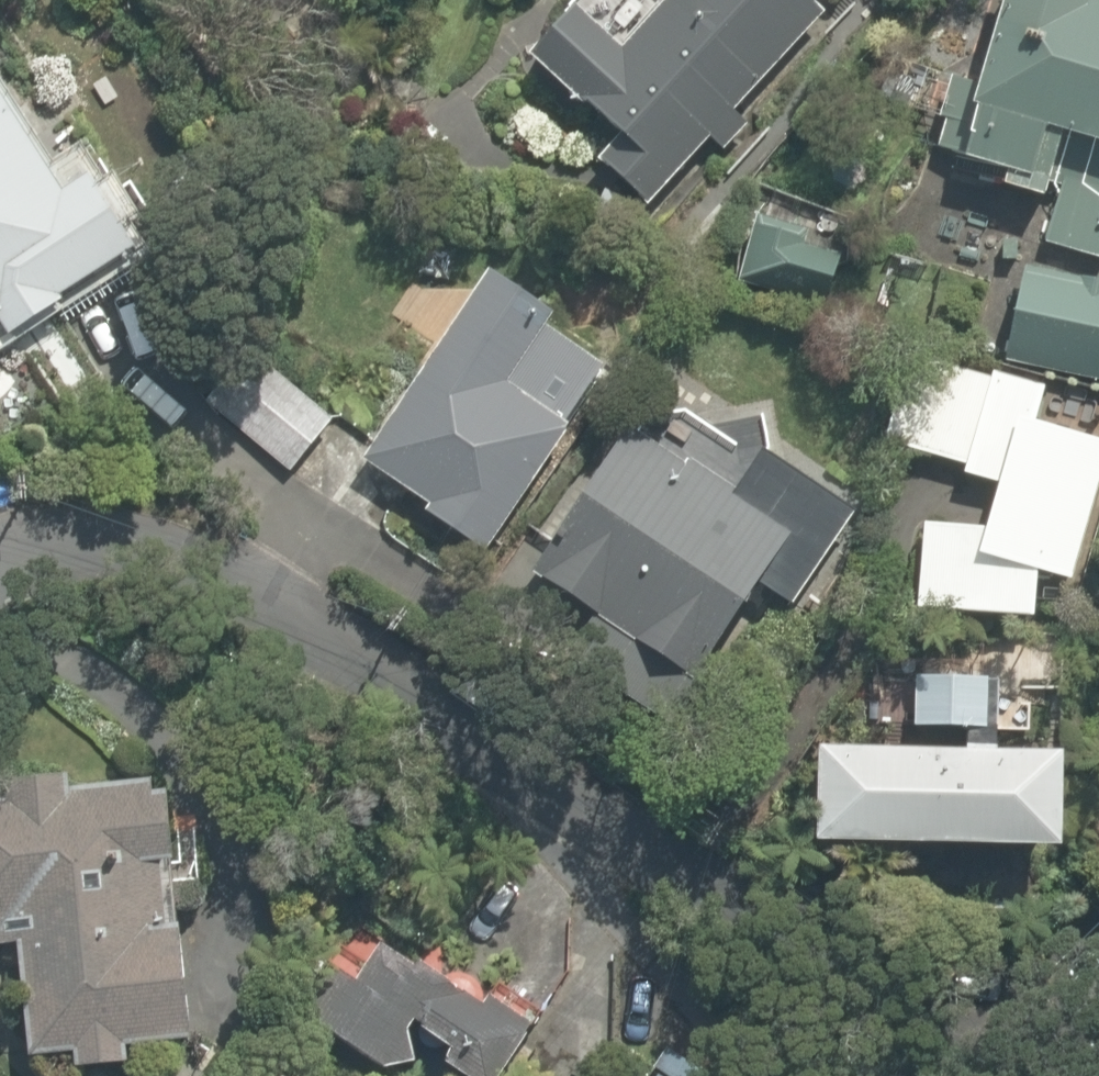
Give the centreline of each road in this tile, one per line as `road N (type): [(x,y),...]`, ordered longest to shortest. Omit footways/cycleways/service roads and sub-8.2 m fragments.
road 1 (residential): [(0,540),(129,495),(566,762),(1034,962)]

